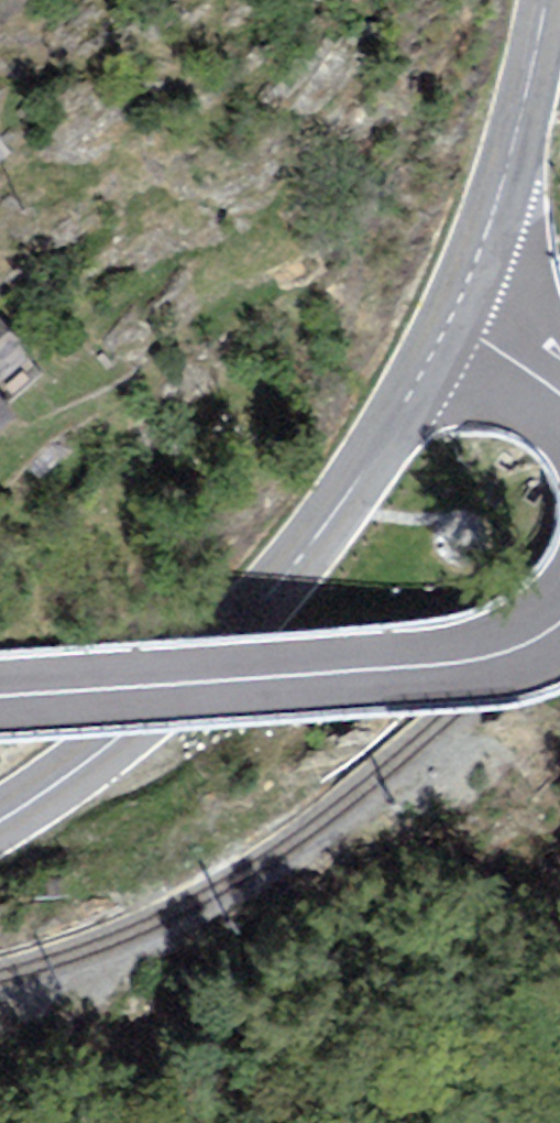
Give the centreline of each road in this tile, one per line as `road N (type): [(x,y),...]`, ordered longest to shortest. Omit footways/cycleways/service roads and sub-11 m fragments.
road 1 (tertiary): [(0,820),(96,755),(227,645),(345,496),(450,320)]
road 2 (unclassified): [(559,632),(452,665),(0,697)]
road 3 (tertiary): [(450,320),(506,169),(547,0)]
road 4 (unclassified): [(450,320),(528,356),(559,389)]

